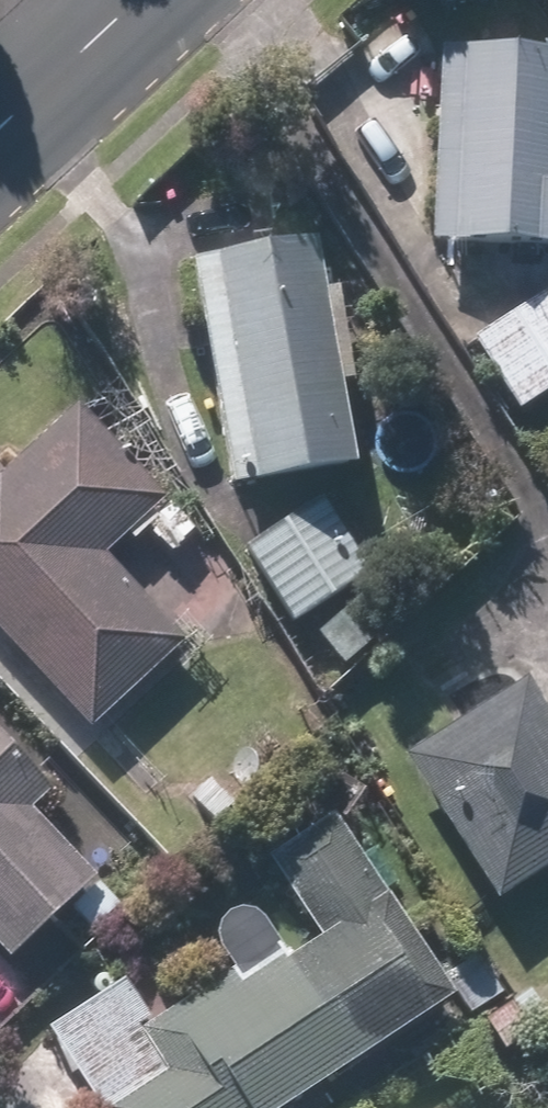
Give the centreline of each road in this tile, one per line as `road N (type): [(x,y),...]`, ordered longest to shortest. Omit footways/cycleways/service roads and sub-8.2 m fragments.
road 1 (secondary): [(154,0),(0,141)]

